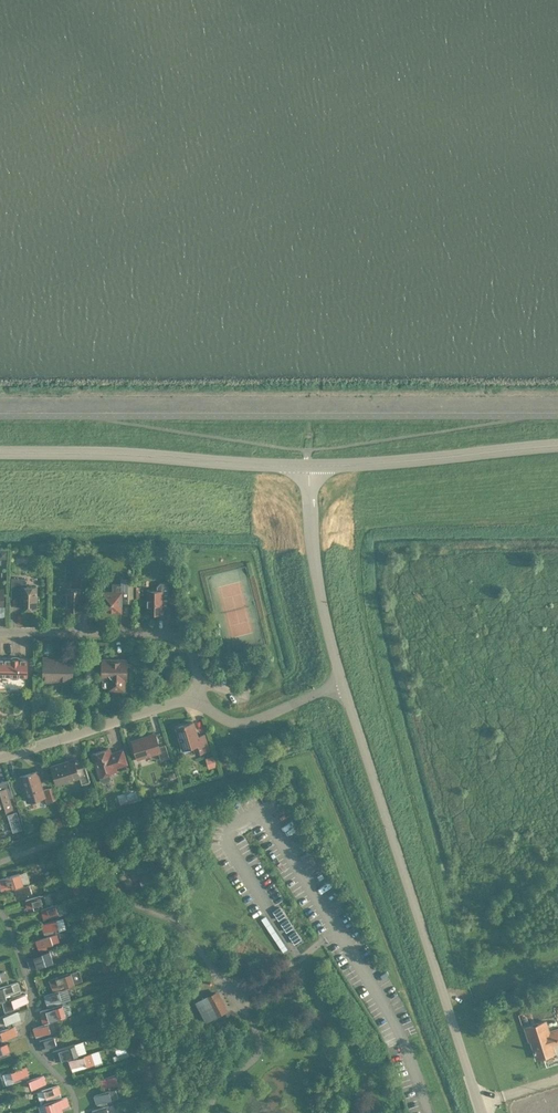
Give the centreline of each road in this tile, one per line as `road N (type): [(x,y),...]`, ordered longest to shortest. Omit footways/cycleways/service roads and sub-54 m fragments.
road 1 (tertiary): [(480,1112),(342,682)]
road 2 (tertiary): [(0,452),(309,465)]
road 3 (tertiary): [(309,465),(557,446)]
road 4 (residential): [(197,696),(186,649),(168,634),(0,631)]
road 5 (tertiary): [(342,682),(311,546),(309,465)]
road 6 (residential): [(0,758),(197,696)]
road 7 (unclassified): [(197,696),(223,719),(251,721),(342,682)]

